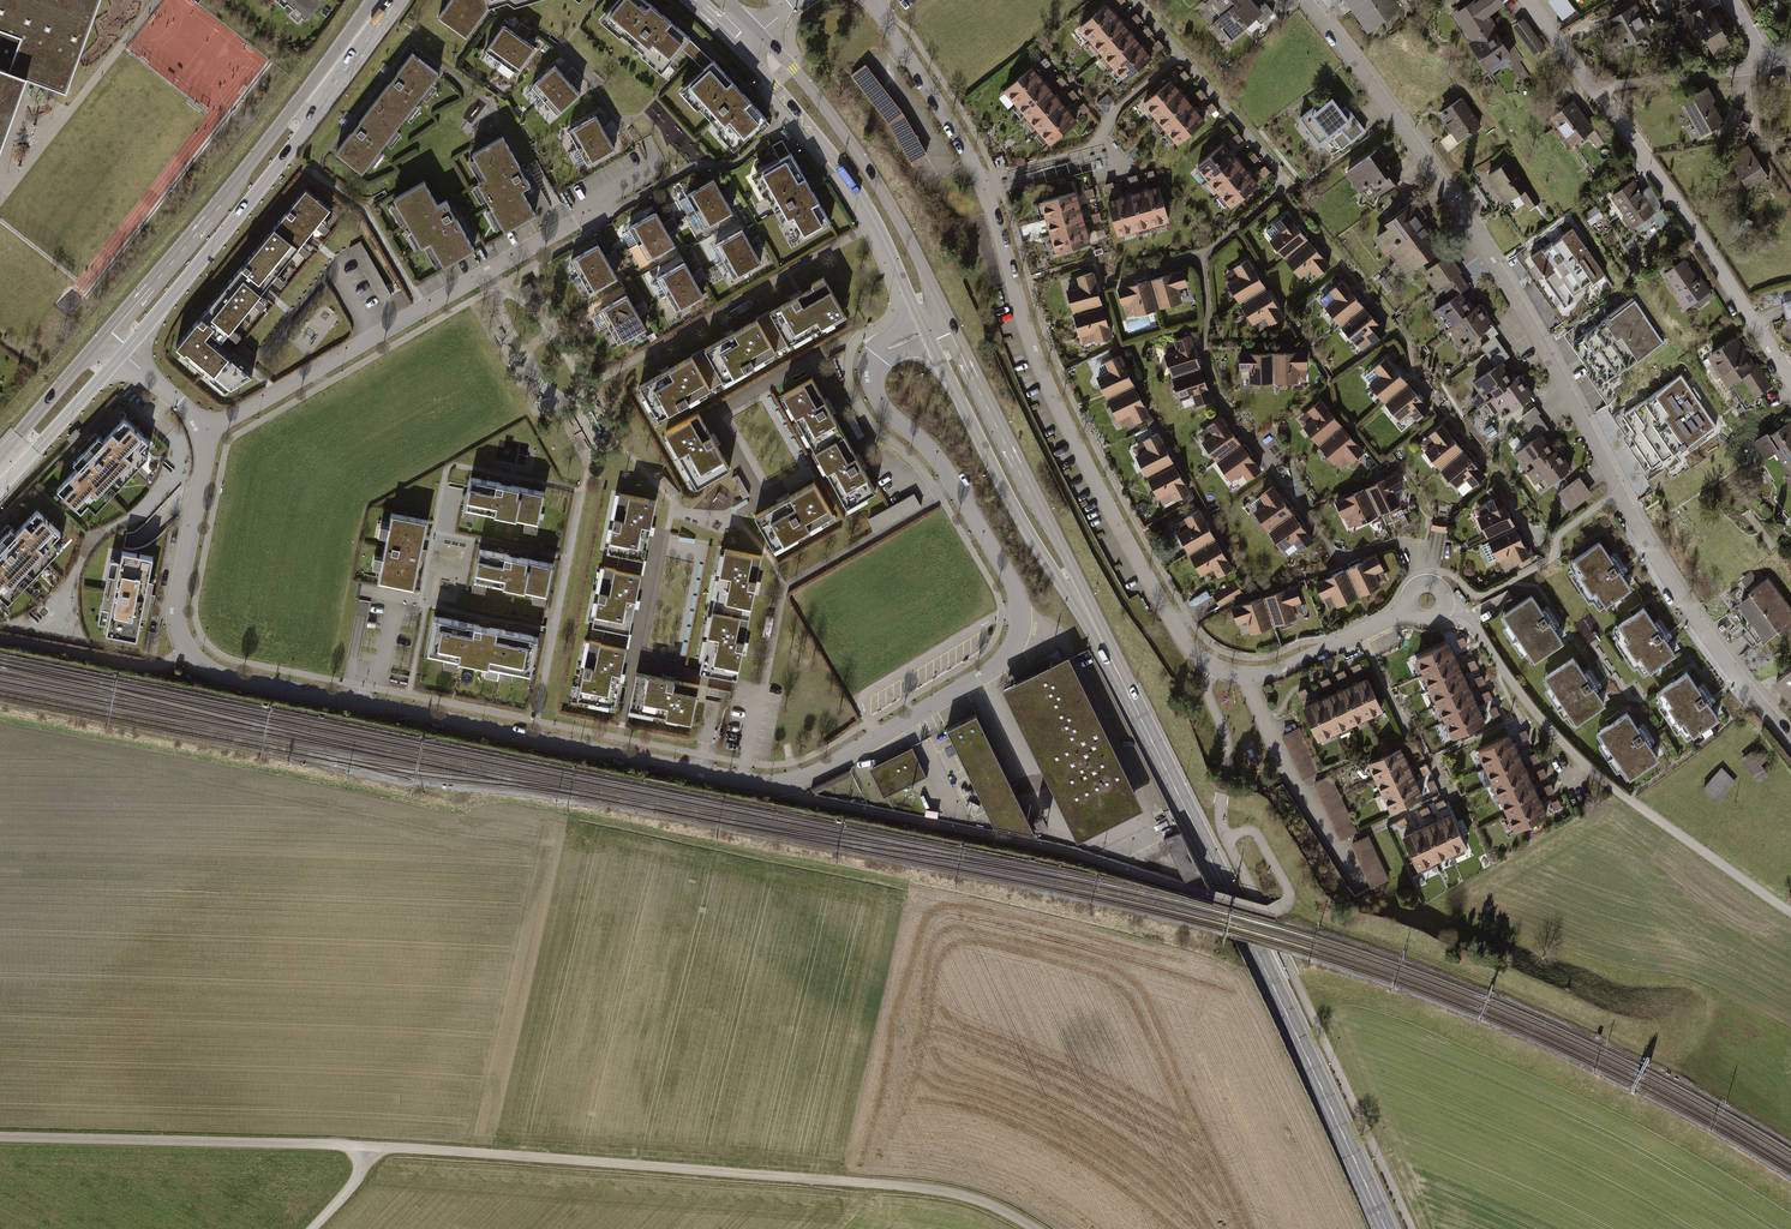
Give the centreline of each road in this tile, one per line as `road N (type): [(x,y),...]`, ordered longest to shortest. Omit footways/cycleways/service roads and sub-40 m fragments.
road 1 (residential): [(925,332),(874,365),(878,401),(953,483),(1012,588),(1017,635),(992,672),(794,784),(742,782),(203,667),(177,632),(173,611),(203,470),(203,430)]
road 2 (track): [(0,1136),(369,1147),(905,1185),(957,1195),(1031,1228)]
road 3 (residential): [(868,0),(970,159),(1060,413),(1190,650),(1223,673),(1265,675),(1413,611)]
road 4 (residential): [(1790,742),(1677,594),(1453,201),(1304,0)]
road 5 (secondary): [(1087,609),(1385,1228)]
road 6 (residential): [(203,430),(535,245),(651,169),(646,138)]
road 7 (residential): [(1523,0),(1667,197),(1790,390)]
road 8 (residential): [(1444,607),(1471,618),(1521,695),(1586,765),(1790,913)]
road 9 (secondary): [(950,321),(855,149),(760,33)]
road 10 (secondary): [(744,49),(843,168),(925,332)]
road 11 (secondary): [(925,332),(1012,504),(1087,609)]
road 12 (secondary): [(1087,609),(950,321)]
road 13 (secondary): [(123,355),(302,135),(310,102)]
road 14 (secondary): [(310,102),(282,122),(103,337)]
road 15 (secondary): [(27,443),(51,434),(123,355)]
road 16 (secondary): [(103,337),(37,412),(27,443)]
road 17 (secondary): [(310,102),(384,0)]

